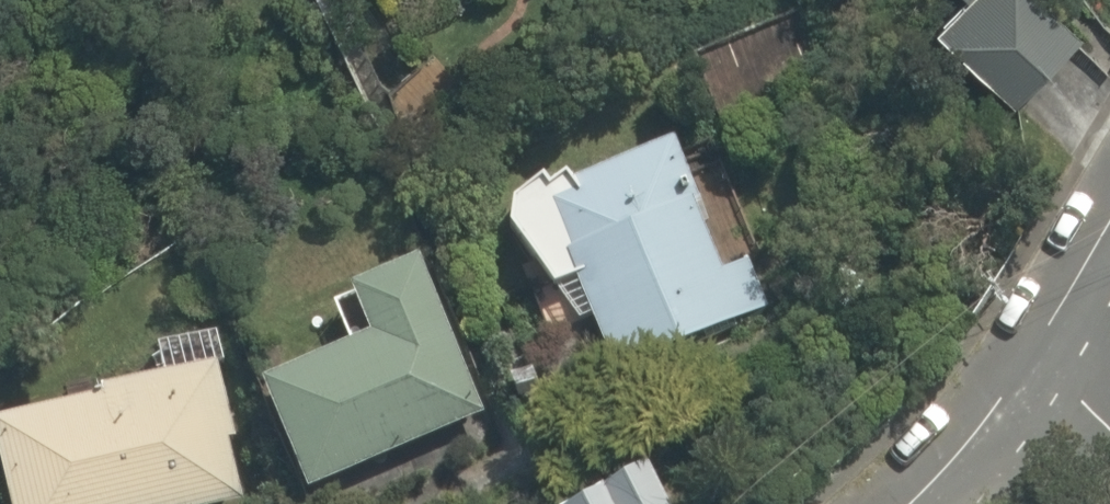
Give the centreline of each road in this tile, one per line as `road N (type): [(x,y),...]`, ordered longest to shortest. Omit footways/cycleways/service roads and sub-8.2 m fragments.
road 1 (residential): [(1051,334),(907,503)]
road 2 (residential): [(1109,229),(1051,334)]

